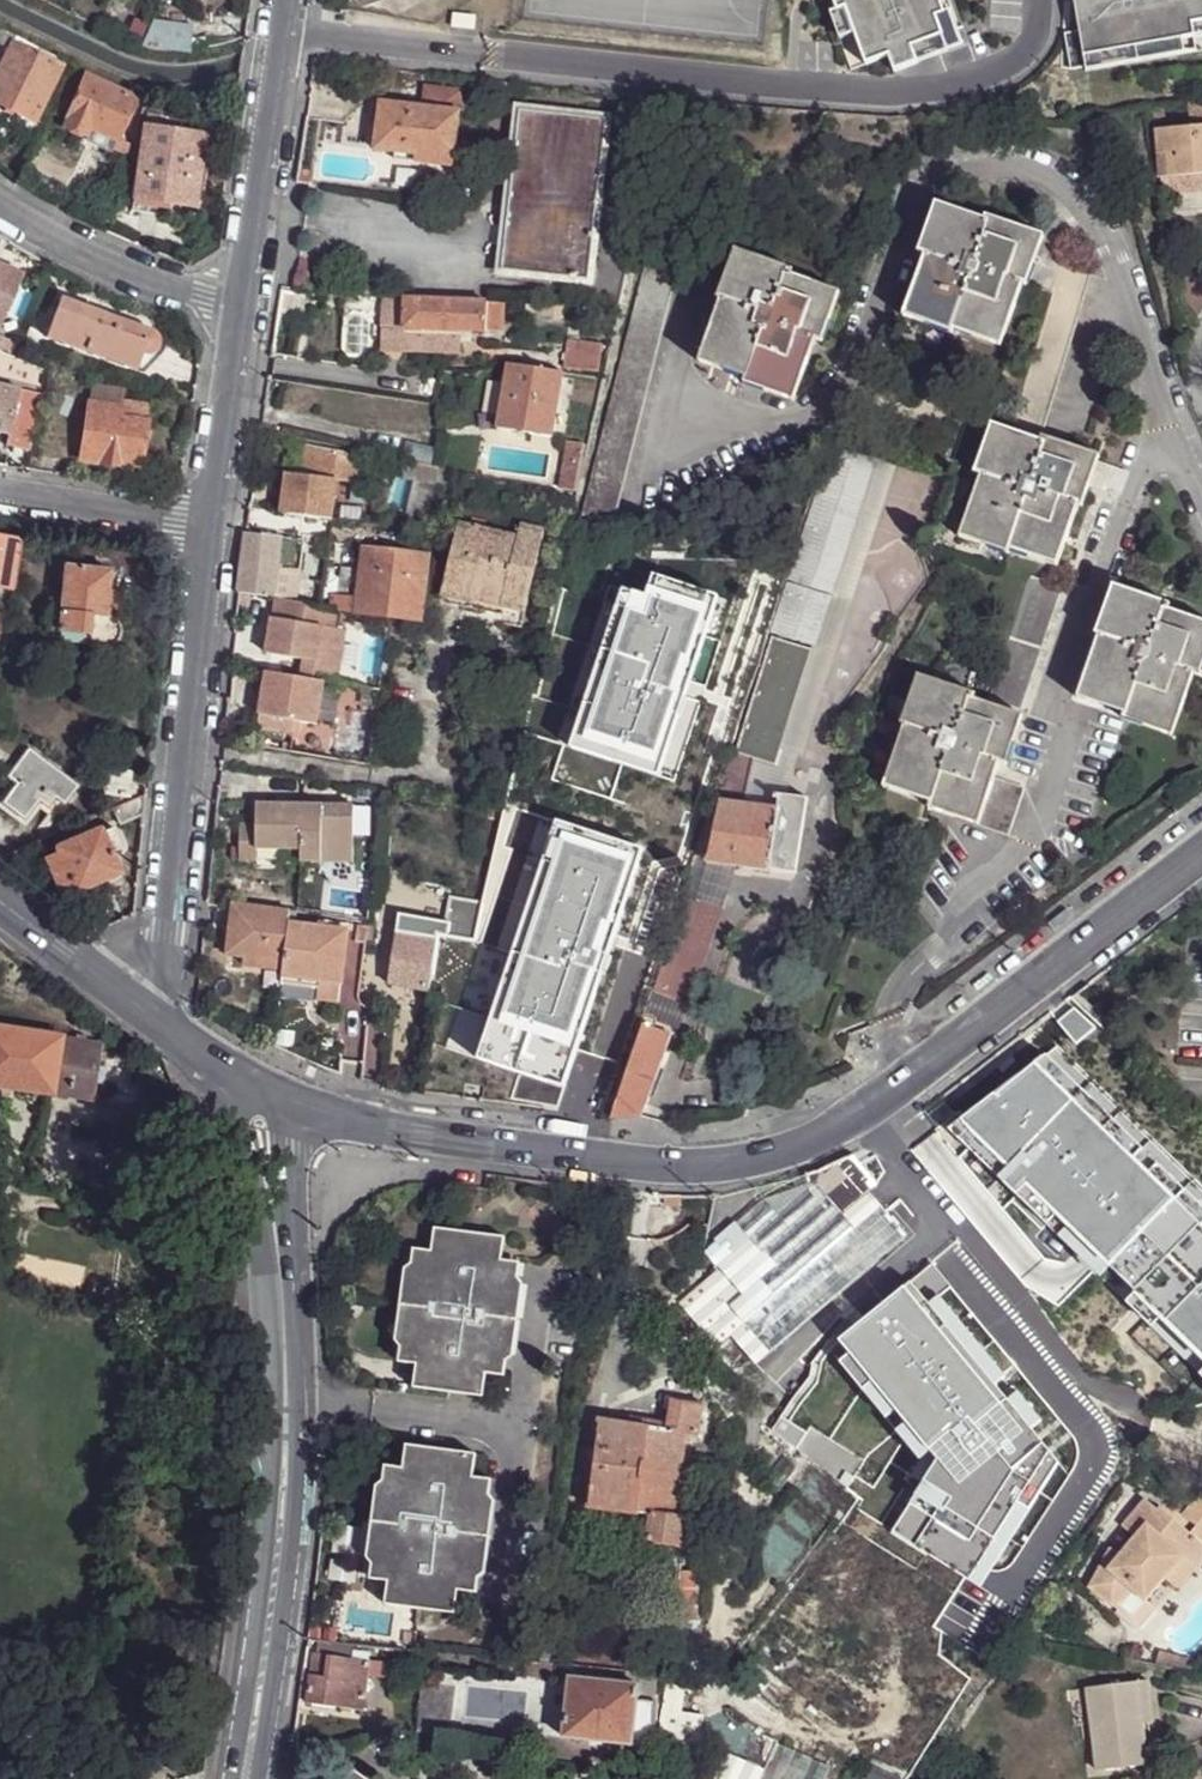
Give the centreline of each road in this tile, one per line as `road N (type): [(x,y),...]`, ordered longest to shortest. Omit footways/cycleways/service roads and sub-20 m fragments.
road 1 (tertiary): [(317,1108),(385,1129),(663,1167),(720,1167),(776,1154),(858,1119),(1201,856)]
road 2 (tertiary): [(179,1034),(239,1153),(251,1208),(263,1410),(223,1778)]
road 3 (tertiary): [(262,1778),(300,1414),(289,1202),(317,1108)]
road 4 (tertiary): [(158,1017),(213,526)]
road 5 (tertiary): [(240,306),(286,0)]
road 6 (residential): [(0,201),(79,254),(240,306)]
road 7 (tertiary): [(213,526),(240,306)]
road 8 (residential): [(0,492),(213,526)]
road 9 (tertiary): [(0,901),(158,1017)]
road 10 (tertiary): [(179,1034),(213,1060),(317,1108)]

